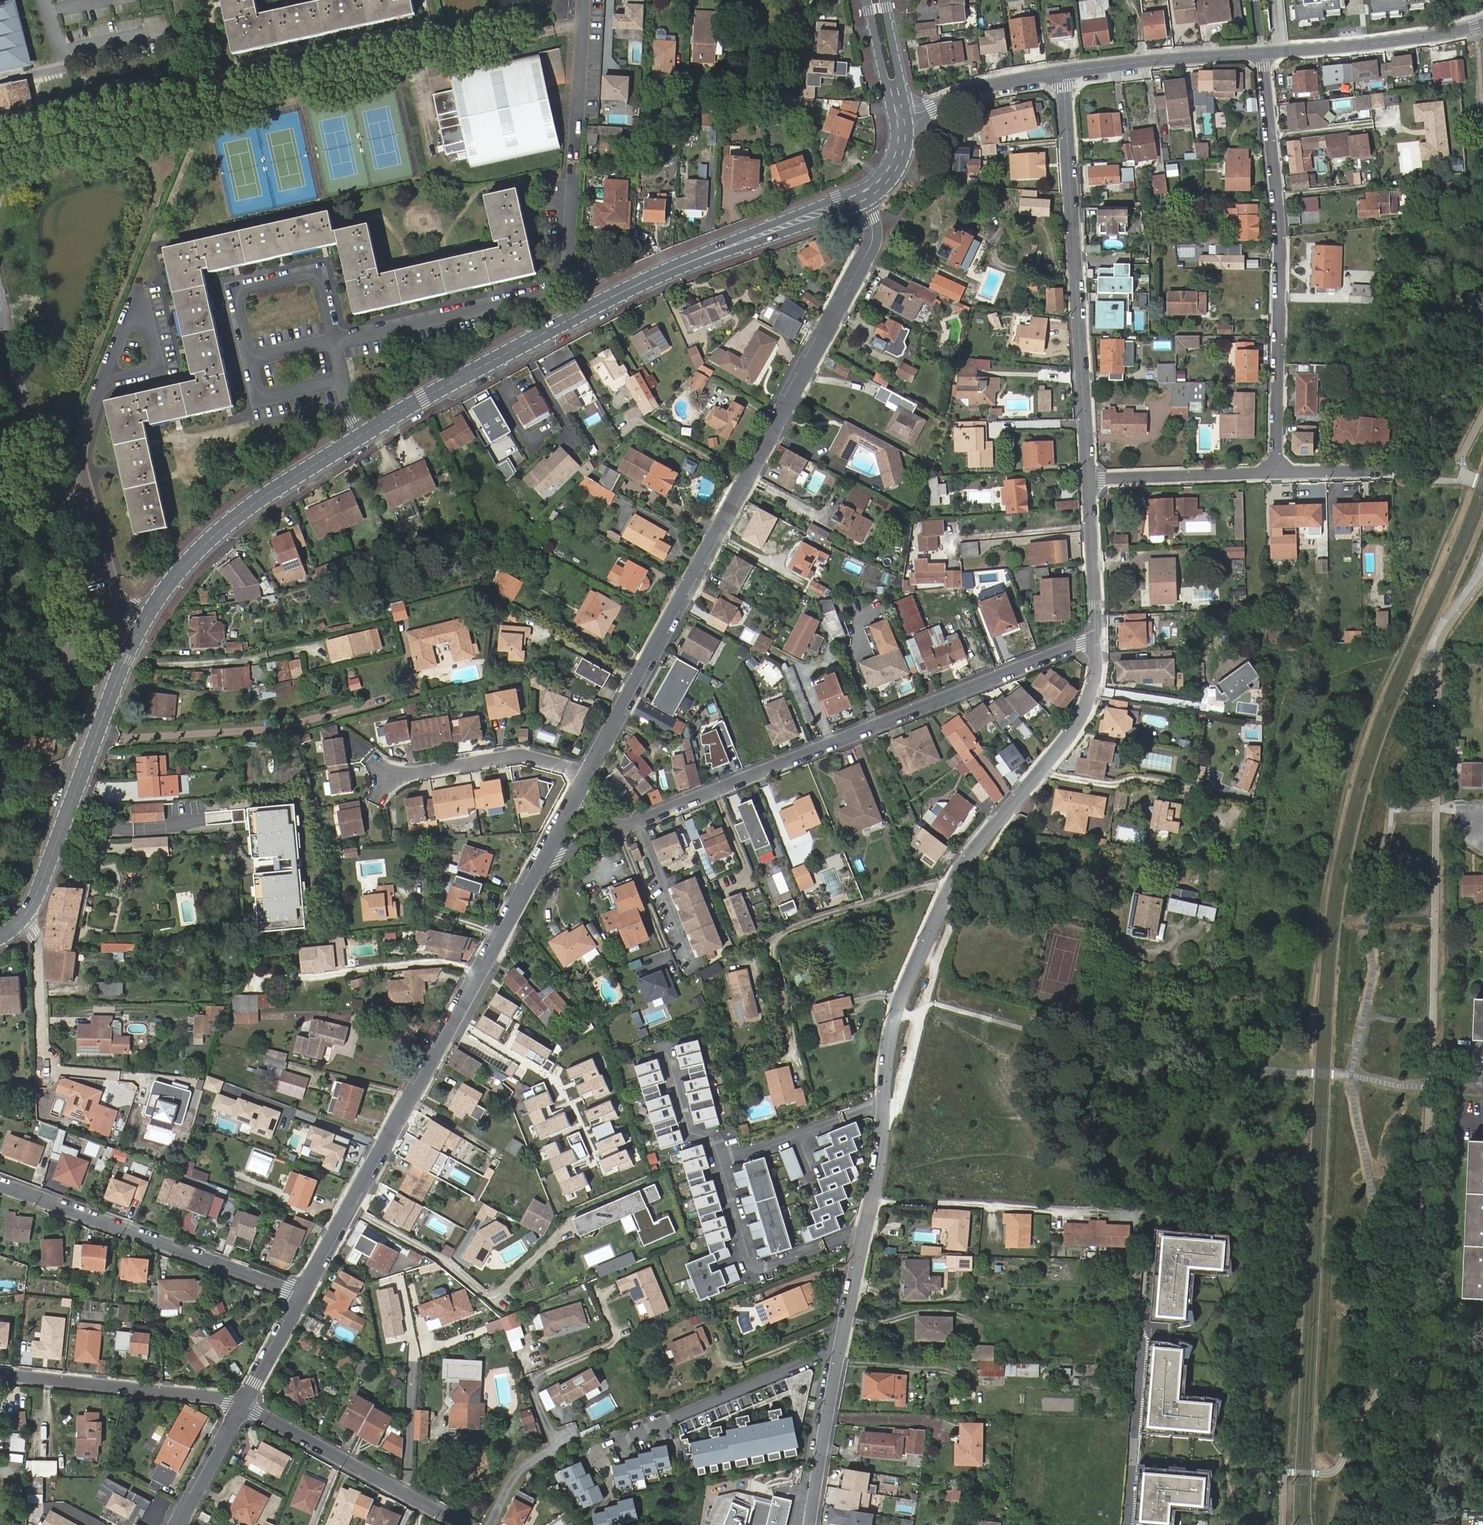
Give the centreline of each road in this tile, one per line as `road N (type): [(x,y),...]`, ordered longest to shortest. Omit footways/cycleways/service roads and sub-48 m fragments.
road 1 (tertiary): [(22,919),(136,636),(175,577),(220,531),(424,398),(578,314),(860,196)]
road 2 (residential): [(589,776),(871,246),(860,196)]
road 3 (residential): [(884,1106),(897,1012),(947,897),(981,840),(1080,719),(1095,643)]
road 4 (residential): [(301,1296),(544,860)]
road 5 (residential): [(1095,643),(635,824)]
road 6 (residential): [(1090,481),(1064,74)]
road 7 (residential): [(0,1184),(301,1296)]
road 8 (residential): [(810,1524),(864,1233)]
road 9 (residential): [(1278,194),(1275,471)]
road 10 (residential): [(459,1524),(242,1406)]
road 11 (residential): [(242,1406),(0,1375)]
road 12 (residential): [(719,1160),(757,1266),(864,1233)]
road 13 (residential): [(1264,51),(1345,47),(1482,24)]
road 14 (residential): [(1064,74),(1264,51)]
road 15 (residential): [(589,776),(512,756),(393,775)]
road 16 (residential): [(1090,481),(1275,471)]
road 17 (residential): [(1278,194),(1458,176)]
road 18 (residential): [(884,1106),(719,1160)]
road 19 (residential): [(902,117),(986,85),(1064,74)]
road 20 (residential): [(1095,643),(1090,481)]
road 21 (unclassified): [(46,1068),(37,939),(22,919)]
road 22 (residential): [(1264,51),(1278,194)]
road 23 (residential): [(665,1046),(690,1132),(712,1138),(719,1160)]
road 24 (residential): [(176,1524),(242,1406)]
road 25 (residential): [(864,1233),(884,1106)]
road 26 (residential): [(242,1406),(301,1296)]

